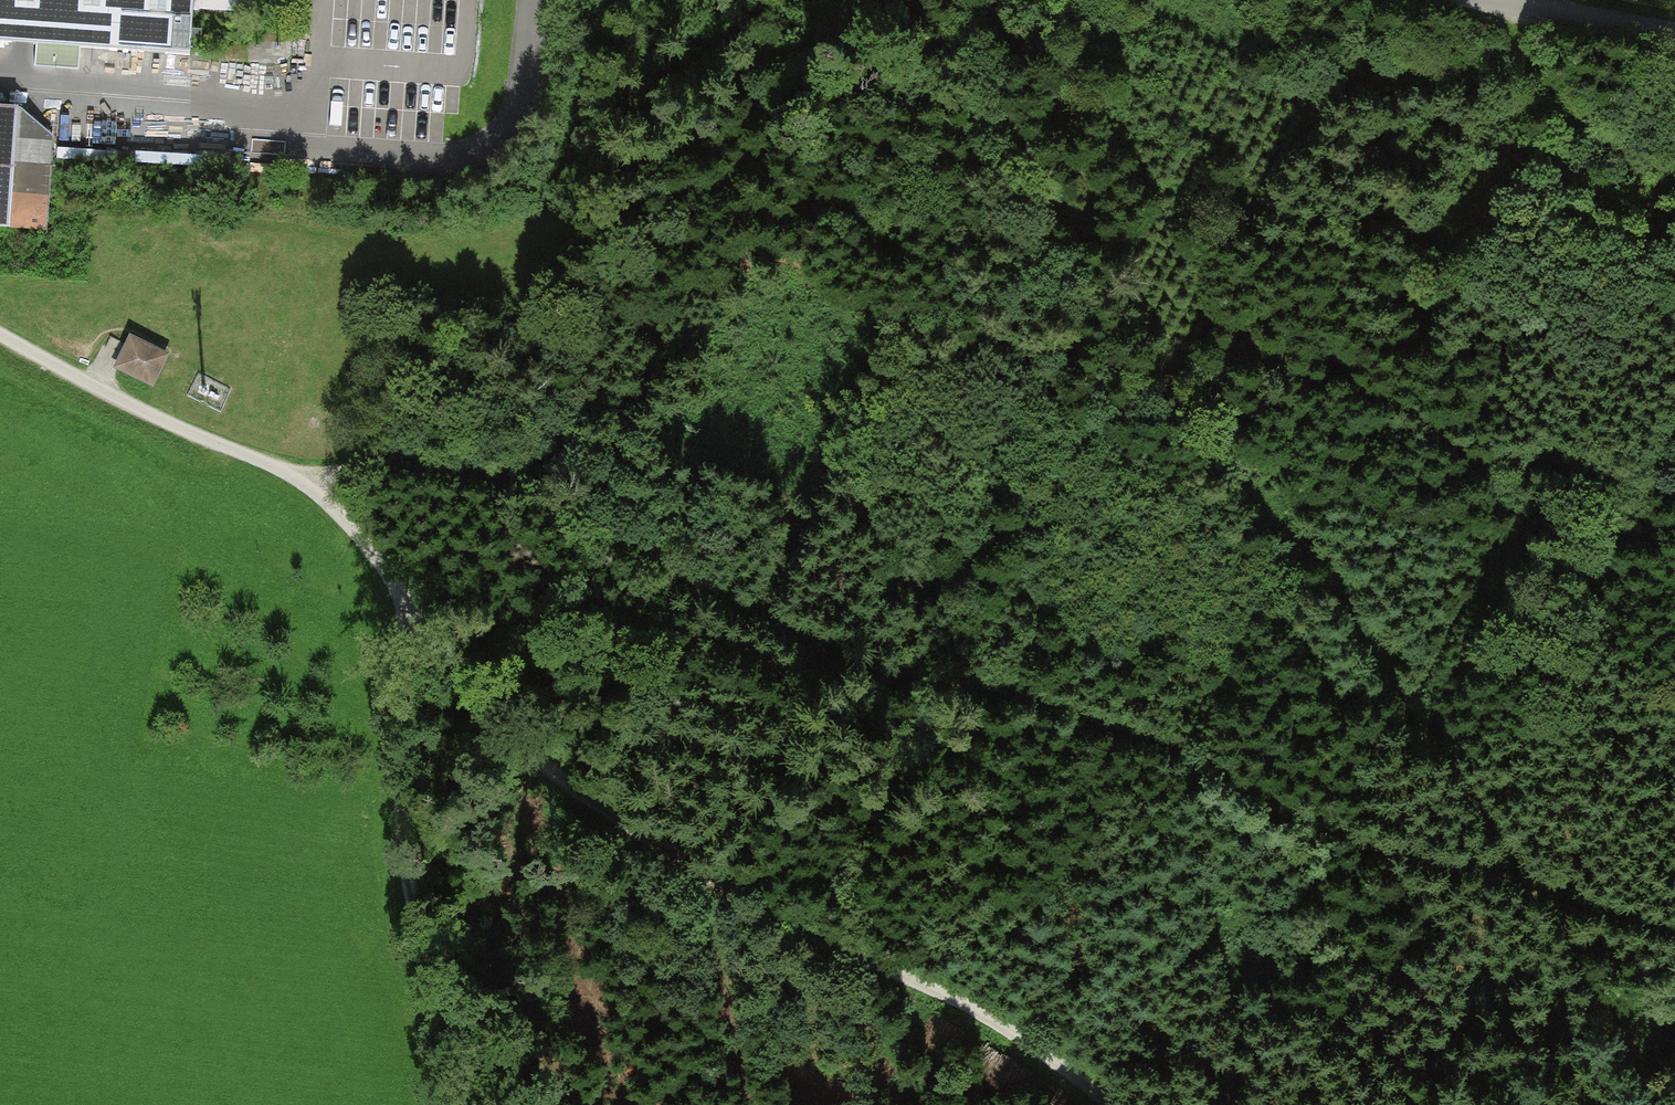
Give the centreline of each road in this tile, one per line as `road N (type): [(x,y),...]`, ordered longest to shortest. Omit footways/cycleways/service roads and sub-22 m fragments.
road 1 (track): [(1645,1104),(1558,902),(1251,790),(945,712),(575,456),(298,473),(335,687),(425,897),(454,1104)]
road 2 (track): [(1101,1104),(1069,1066),(944,992),(798,926),(528,750),(353,525),(298,473),(157,418),(0,334)]
road 3 (track): [(1558,902),(1376,689),(1306,556),(1196,436),(1098,277),(850,0)]
road 4 (track): [(1674,186),(1556,95),(1506,22),(1508,4)]
road 5 (unclassified): [(1674,32),(1486,0)]

